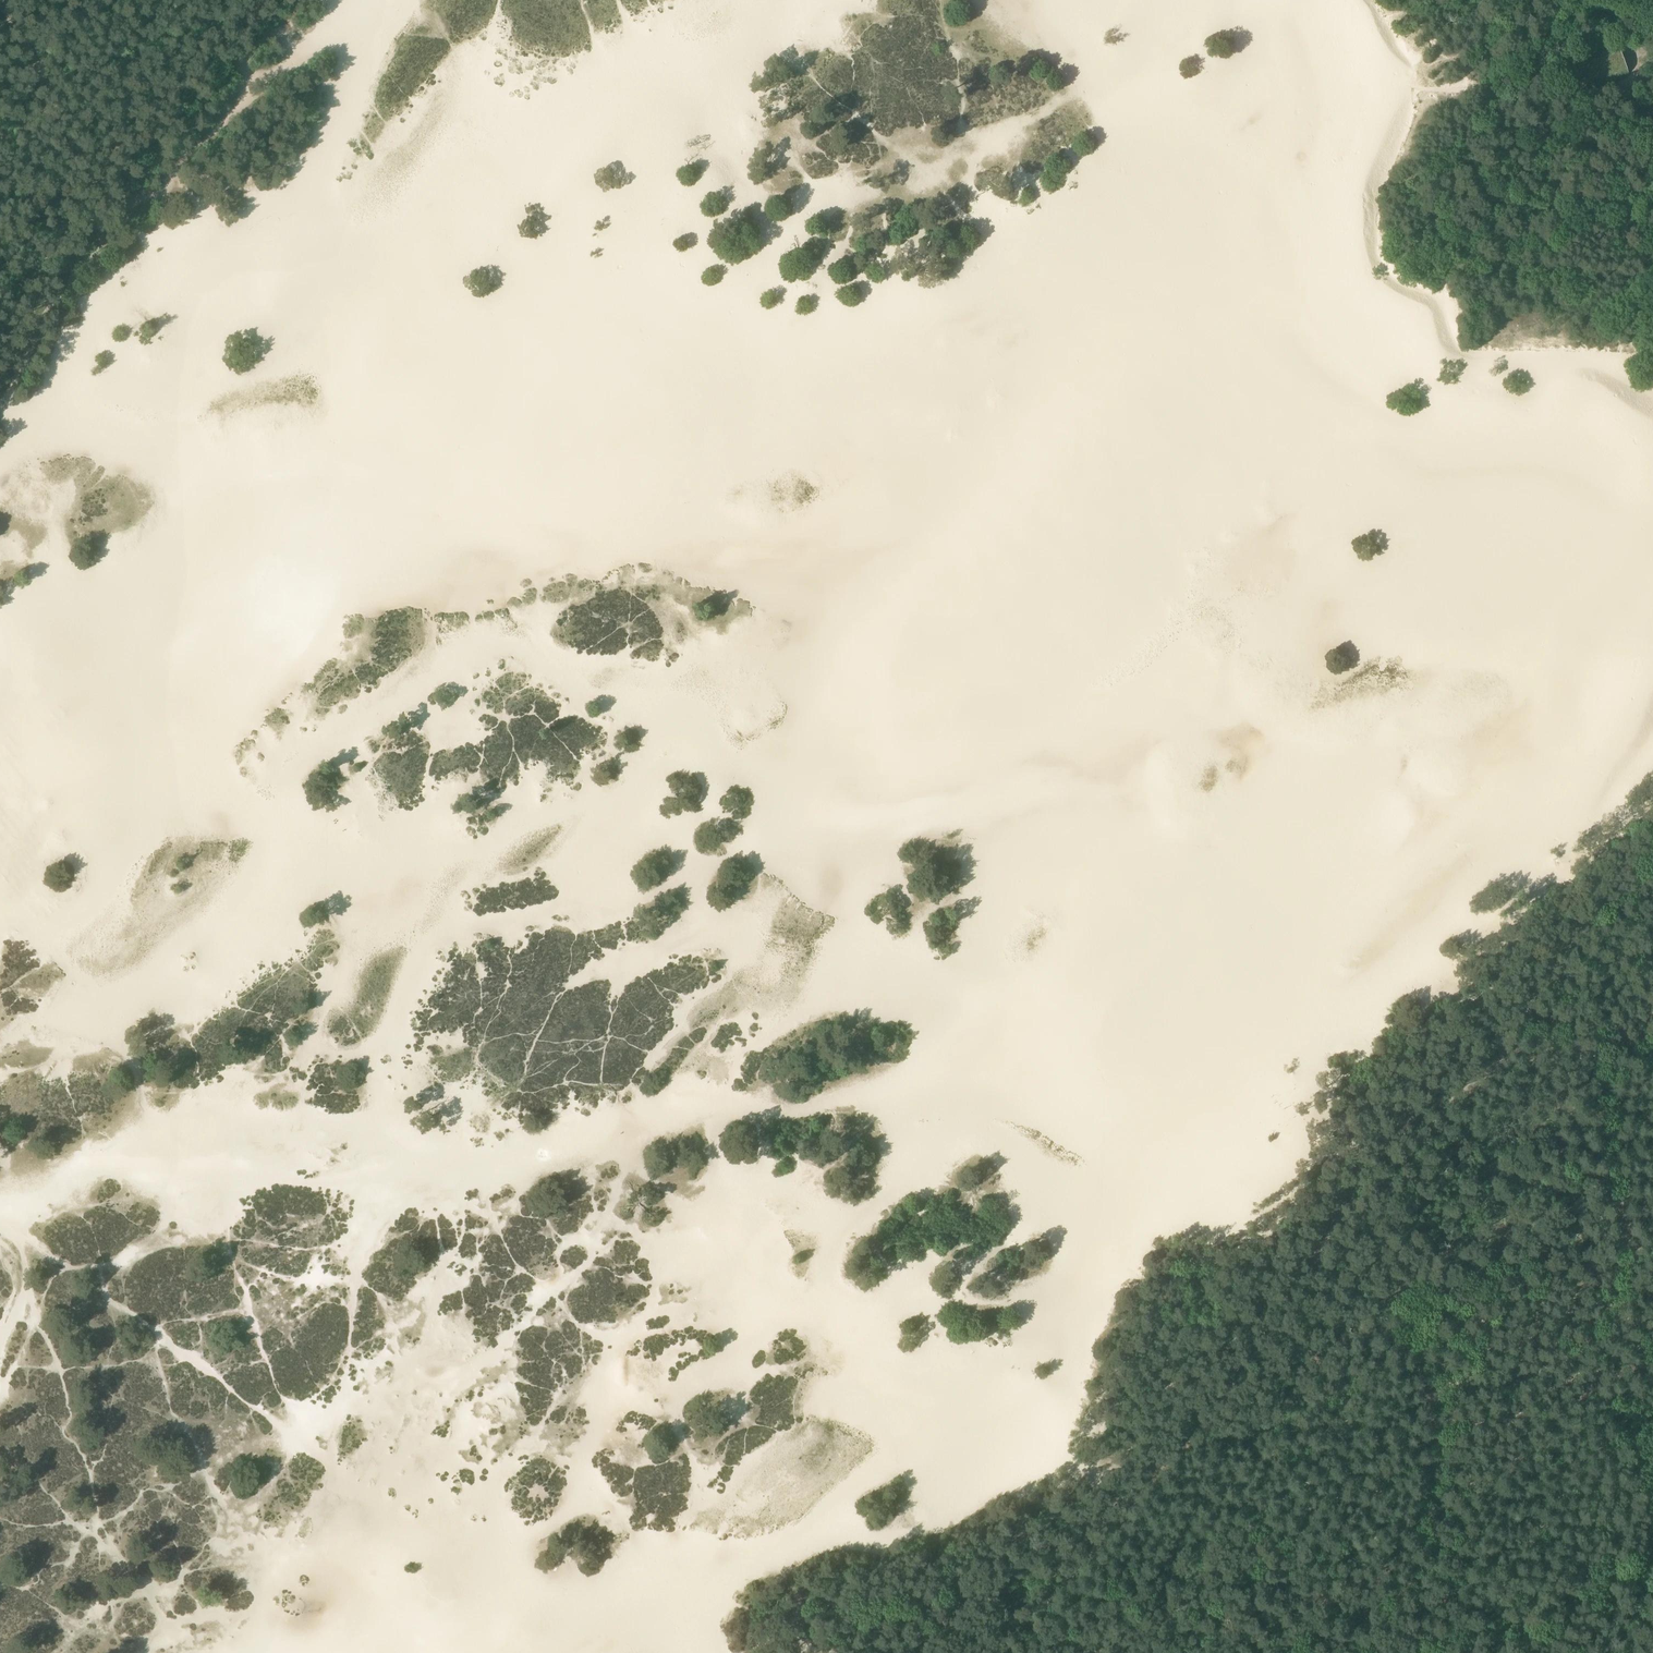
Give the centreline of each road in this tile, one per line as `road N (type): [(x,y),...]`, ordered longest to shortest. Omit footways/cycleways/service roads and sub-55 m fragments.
road 1 (track): [(34,1255),(99,1270),(112,1307),(219,1379),(400,1523)]
road 2 (track): [(1354,922),(1441,979),(1652,1046)]
road 3 (track): [(1391,1598),(1568,1587),(1609,1568),(1646,1569)]

